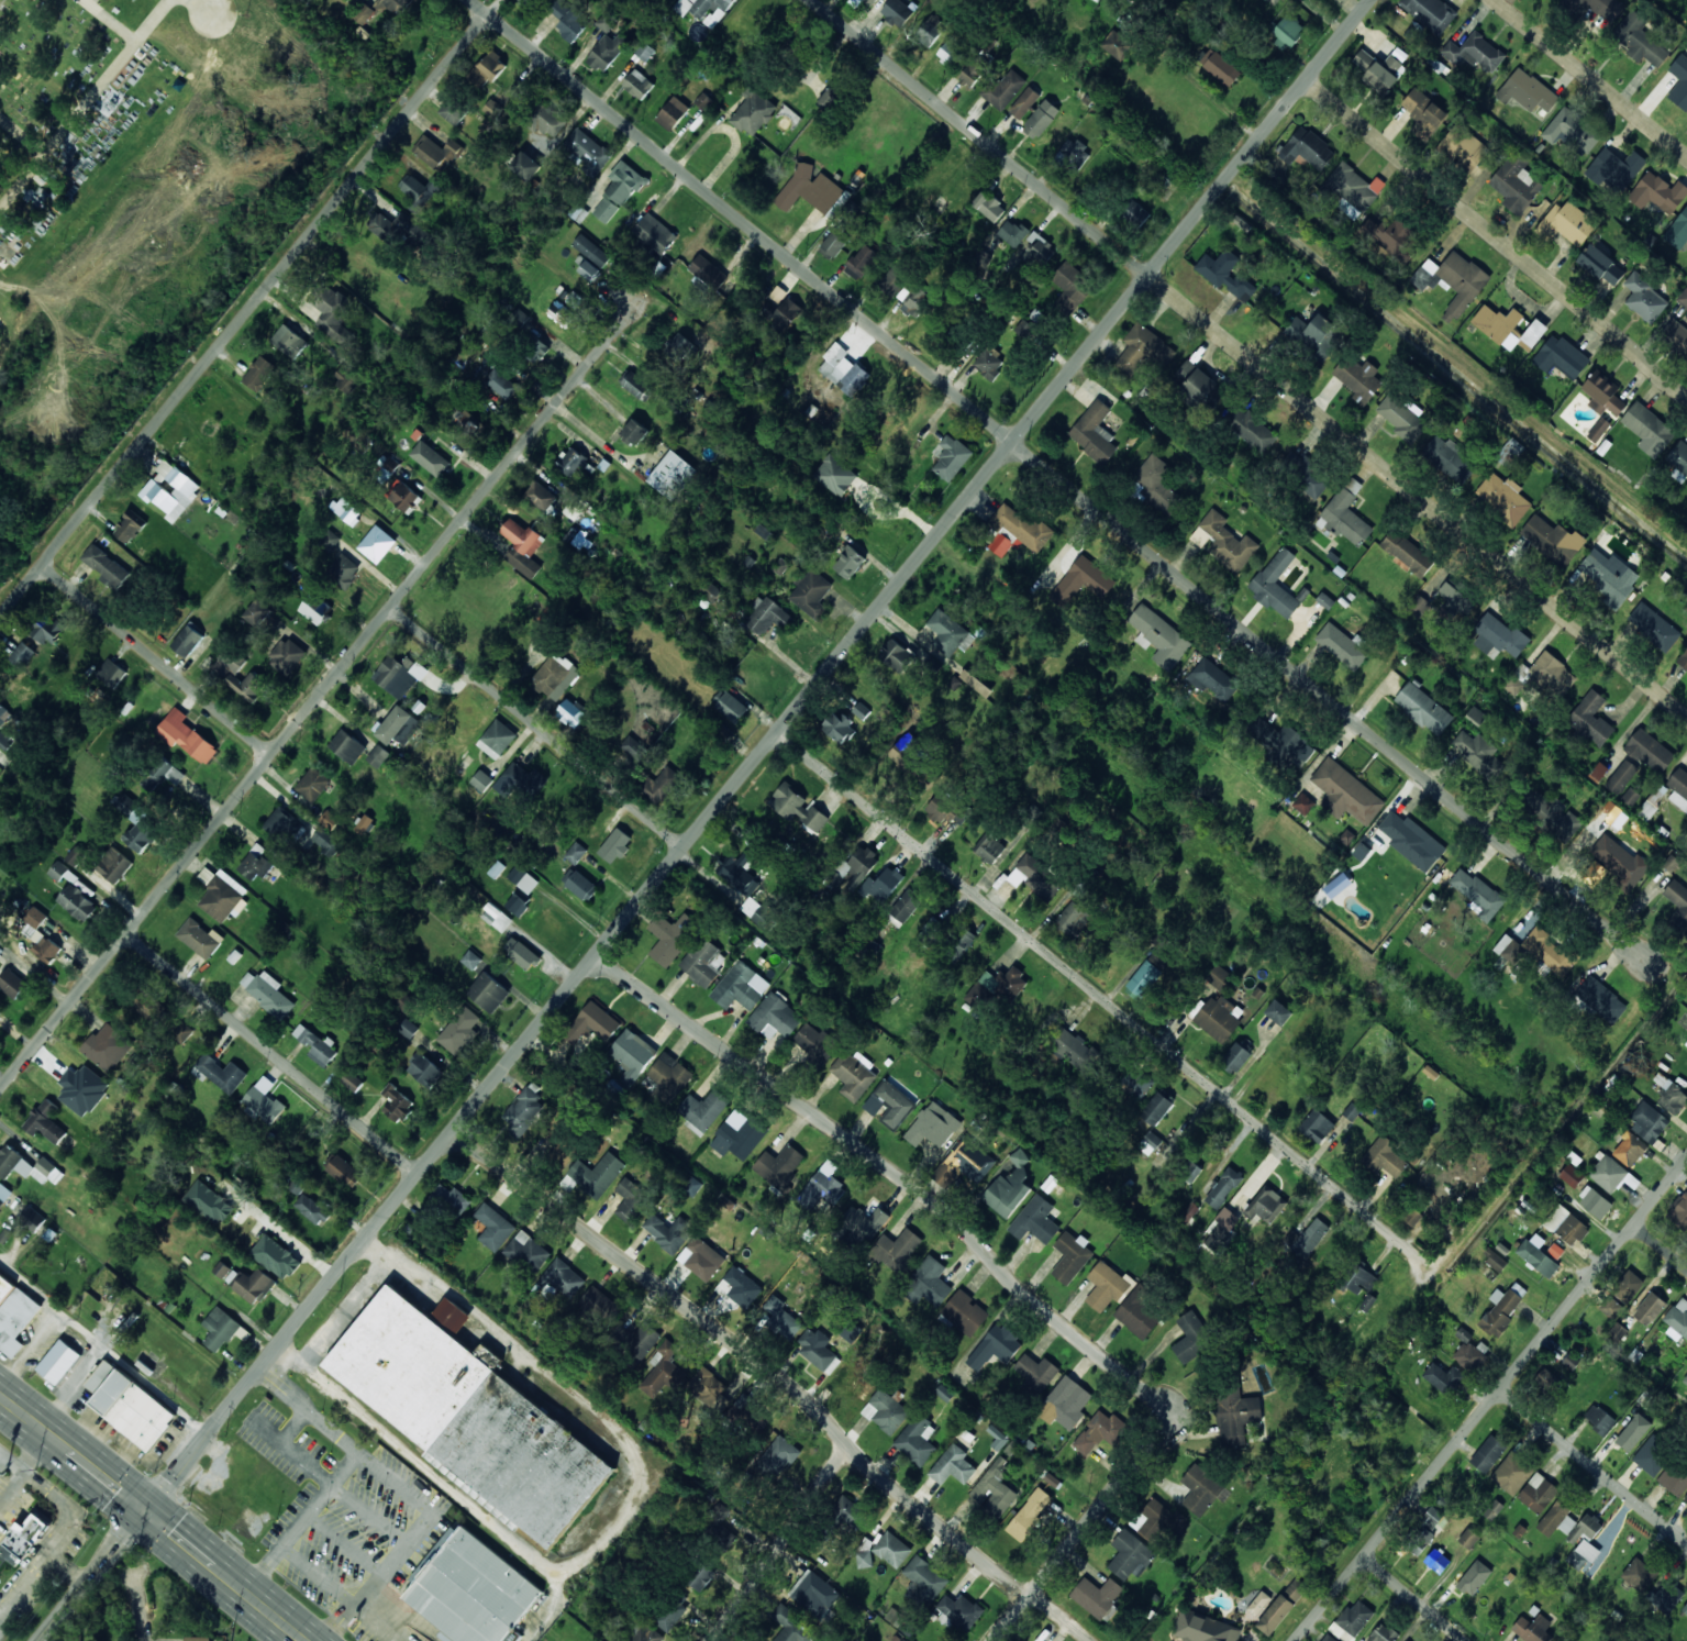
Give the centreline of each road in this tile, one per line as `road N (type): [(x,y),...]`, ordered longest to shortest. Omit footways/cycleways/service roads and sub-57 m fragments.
road 1 (tertiary): [(44,1640),(1372,0)]
road 2 (residential): [(1664,975),(1650,979),(1638,972),(1606,928),(473,0)]
road 3 (residential): [(1686,716),(811,0)]
road 4 (residential): [(992,1640),(1151,1441),(1157,1419),(944,1210),(597,957)]
road 5 (residential): [(0,1081),(635,307)]
road 6 (residential): [(1089,1640),(851,1450),(728,1338),(454,1134)]
road 7 (residential): [(1390,1228),(790,719)]
road 8 (residential): [(0,619),(490,14)]
road 9 (residential): [(1296,1640),(1686,1160)]
road 10 (residential): [(1686,397),(1306,81)]
road 11 (primary): [(300,1640),(0,1397)]
road 12 (residential): [(421,1175),(123,931)]
road 13 (residential): [(686,847),(390,606)]
road 14 (residential): [(268,754),(43,566)]
road 15 (residential): [(1686,156),(1492,0)]
road 16 (residential): [(1686,1542),(1500,1389)]
road 17 (residential): [(710,1640),(851,1450)]
road 18 (residential): [(1470,1640),(1366,1555)]

